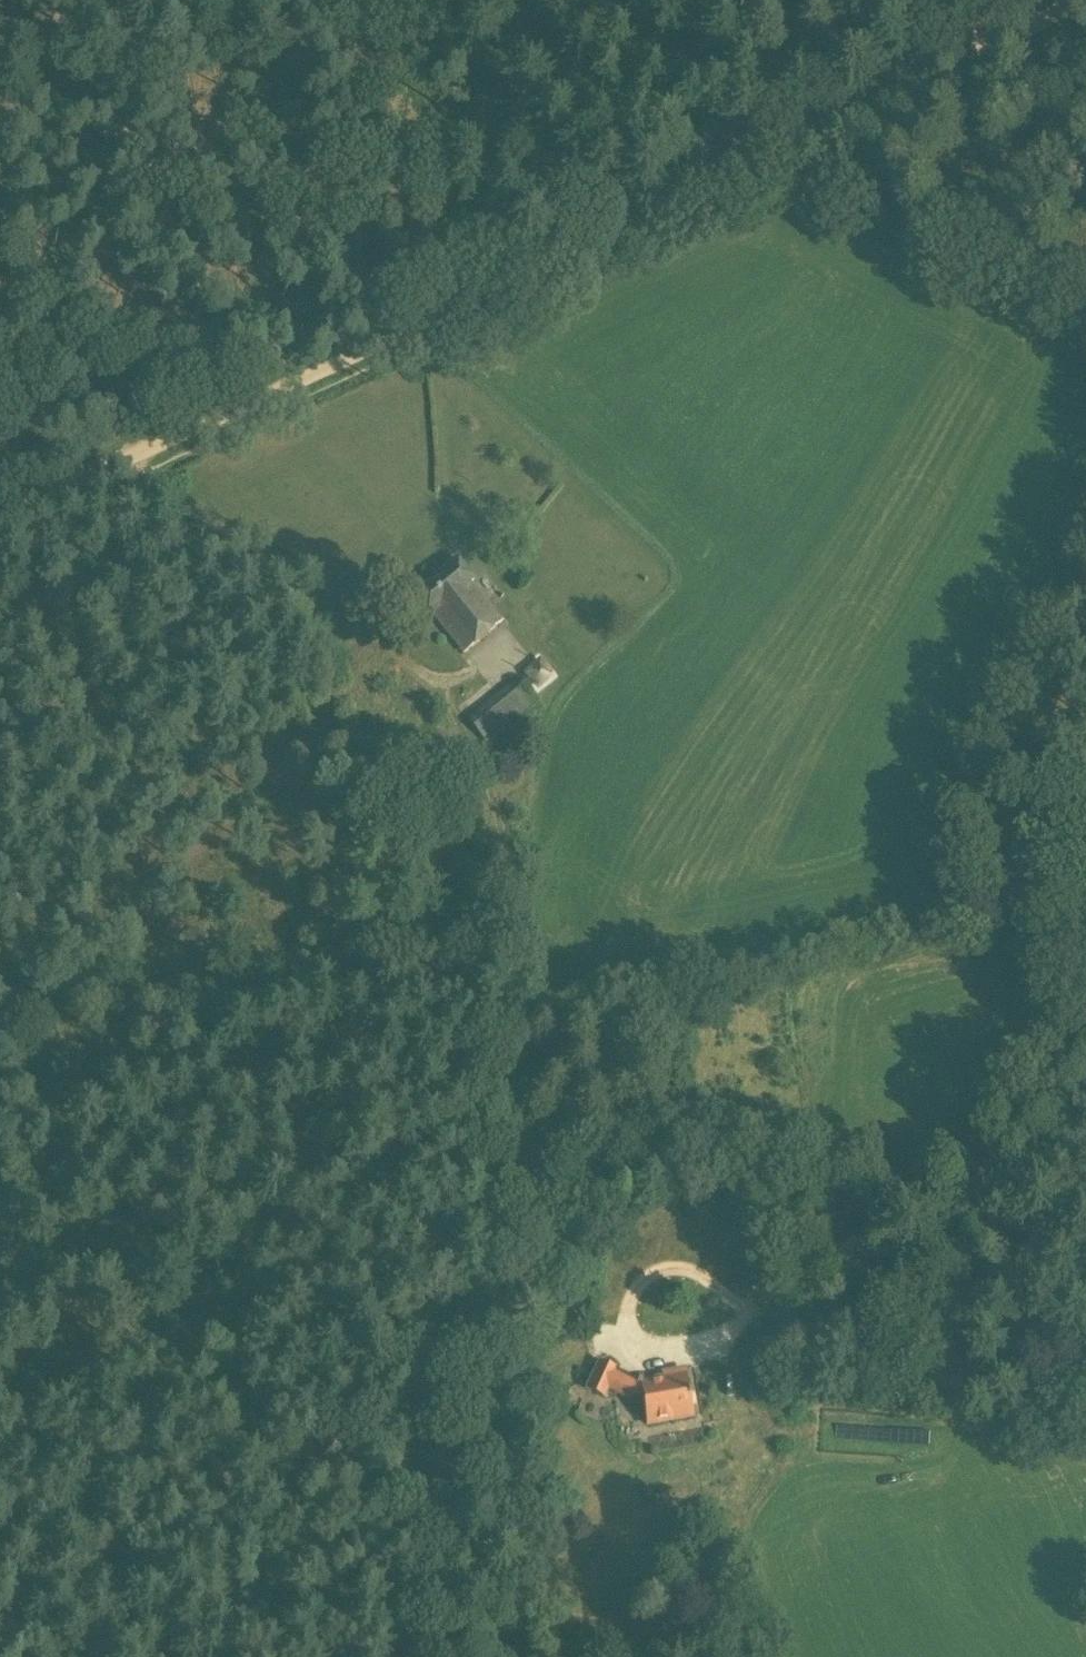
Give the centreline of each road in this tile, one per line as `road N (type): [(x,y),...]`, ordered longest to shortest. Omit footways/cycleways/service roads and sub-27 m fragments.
road 1 (track): [(0,530),(423,331),(720,177),(1029,30),(1069,0)]
road 2 (track): [(439,1656),(423,1592),(445,1303),(491,1133),(507,861),(455,711),(351,604)]
road 3 (track): [(447,394),(599,513),(968,846),(980,887),(1085,905)]
road 4 (track): [(0,436),(94,448),(152,489),(303,566),(351,604),(414,555),(443,504),(448,384),(429,342)]
road 5 (track): [(486,791),(428,904),(383,948),(339,967),(0,1013)]
road 6 (track): [(963,1197),(671,1123),(577,1117),(491,1133)]
road 7 (track): [(445,0),(423,331),(429,342)]
road 8 (residential): [(740,1314),(809,1275),(881,1260),(963,1197)]
road 9 (residential): [(432,1469),(498,1388),(630,1335)]
road 10 (track): [(963,1197),(1085,1018)]
road 11 (residential): [(630,1335),(445,1303)]
road 12 (residential): [(740,1314),(707,1279),(674,1272),(645,1286),(630,1335)]
road 13 (residential): [(630,1335),(644,1347),(692,1354),(726,1342),(738,1332),(740,1314)]

